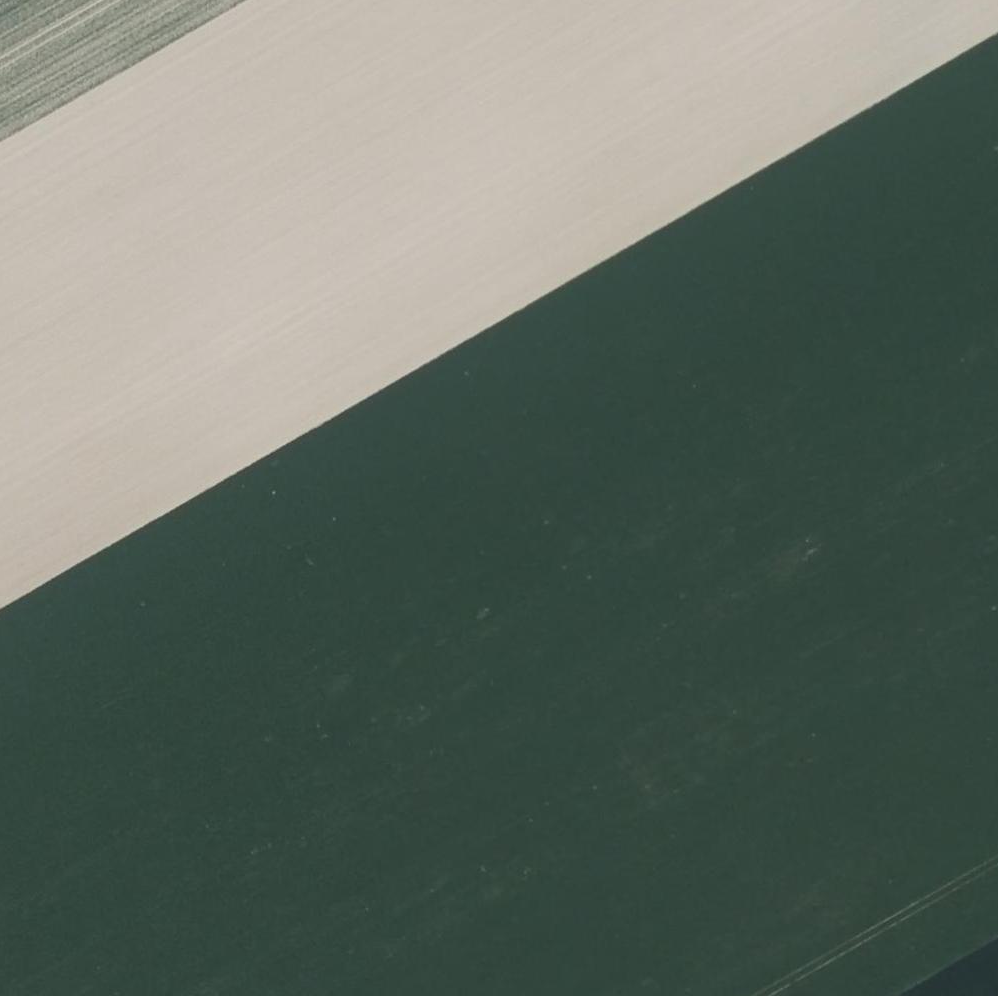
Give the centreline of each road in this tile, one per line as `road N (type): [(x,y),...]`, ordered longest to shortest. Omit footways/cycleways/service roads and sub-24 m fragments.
road 1 (track): [(872,995),(997,923)]

